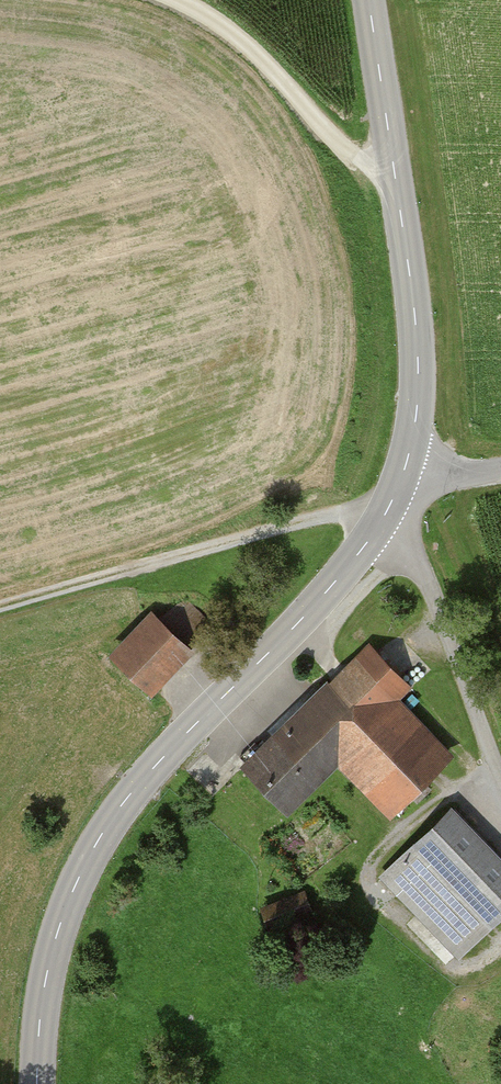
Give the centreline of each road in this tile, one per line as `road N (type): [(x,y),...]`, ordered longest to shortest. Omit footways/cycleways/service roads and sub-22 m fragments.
road 1 (tertiary): [(380,527),(131,794),(101,837),(55,939),(38,1083)]
road 2 (tertiary): [(369,0),(418,354),(405,468)]
road 3 (track): [(0,610),(309,521),(342,516),(380,527)]
road 4 (track): [(393,164),(376,165),(346,149),(240,42),(174,0)]
road 5 (residential): [(380,527),(406,544),(421,572),(500,774)]

